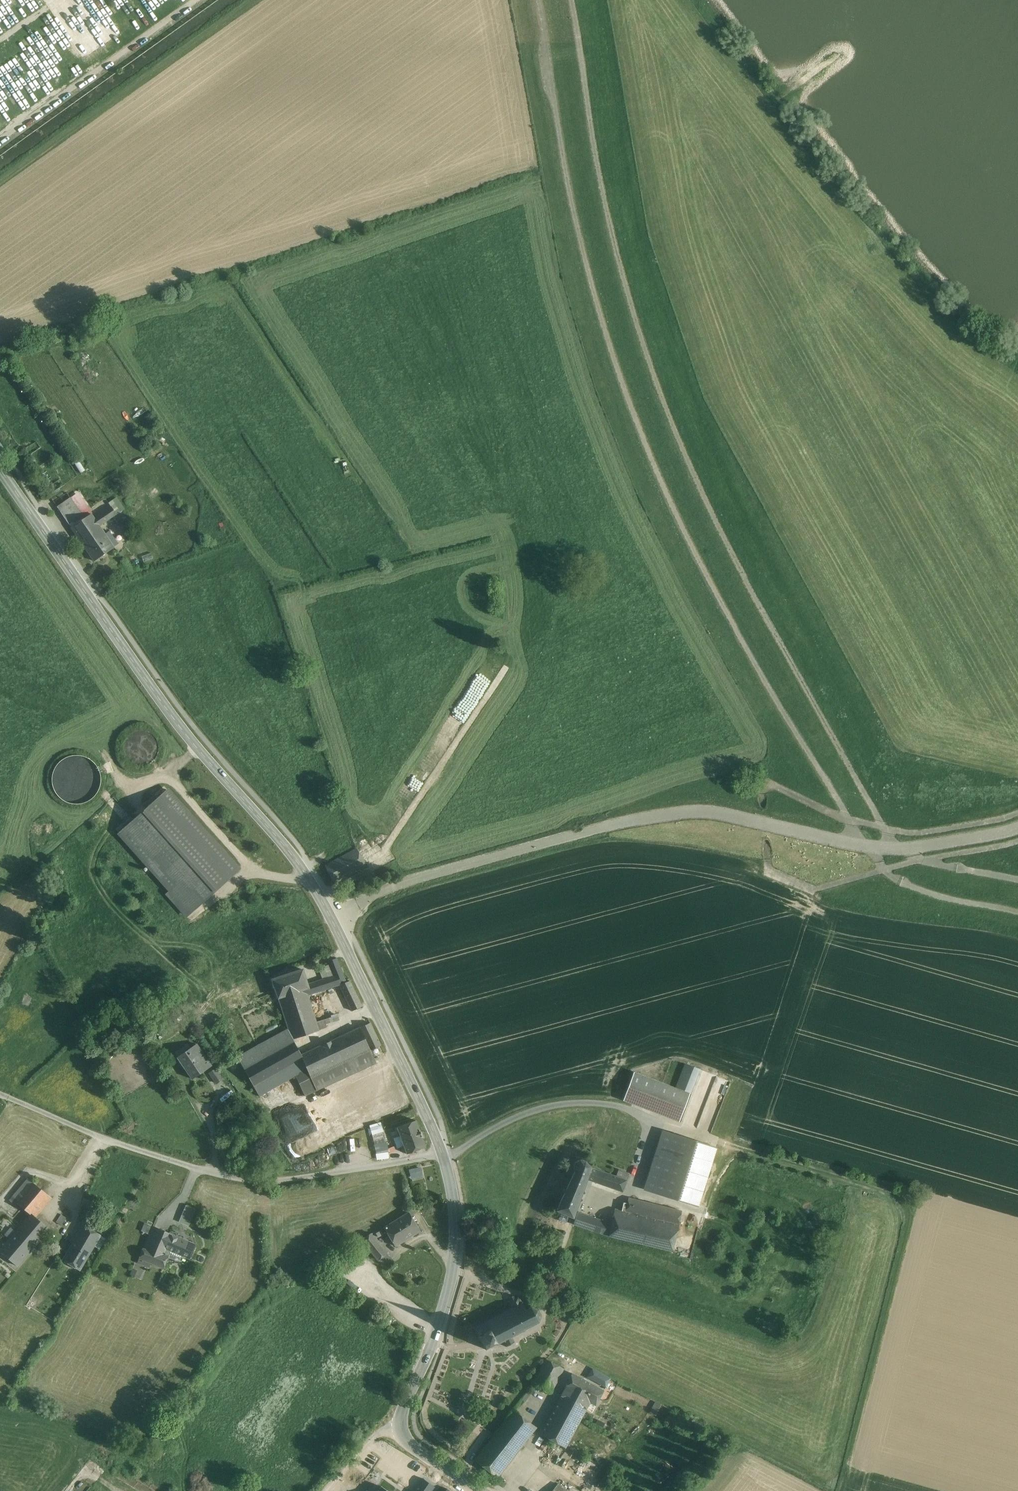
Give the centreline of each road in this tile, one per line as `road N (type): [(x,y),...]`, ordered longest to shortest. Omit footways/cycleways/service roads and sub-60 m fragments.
road 1 (track): [(893,848),(767,620),(675,424),(616,240),(570,0)]
road 2 (track): [(859,843),(722,605),(626,387),(586,254),(538,0)]
road 3 (secondary): [(443,1155),(317,892),(175,722),(0,468)]
road 4 (track): [(1017,814),(920,834),(848,819),(771,784),(763,789),(771,870),(815,888),(1017,842)]
road 5 (track): [(847,1469),(910,1203),(726,1142)]
road 6 (residential): [(0,1092),(232,1178),(267,1182),(443,1155)]
road 7 (secondary): [(400,1422),(452,1278),(455,1213),(443,1155)]
road 8 (track): [(1017,913),(902,881),(873,847)]

